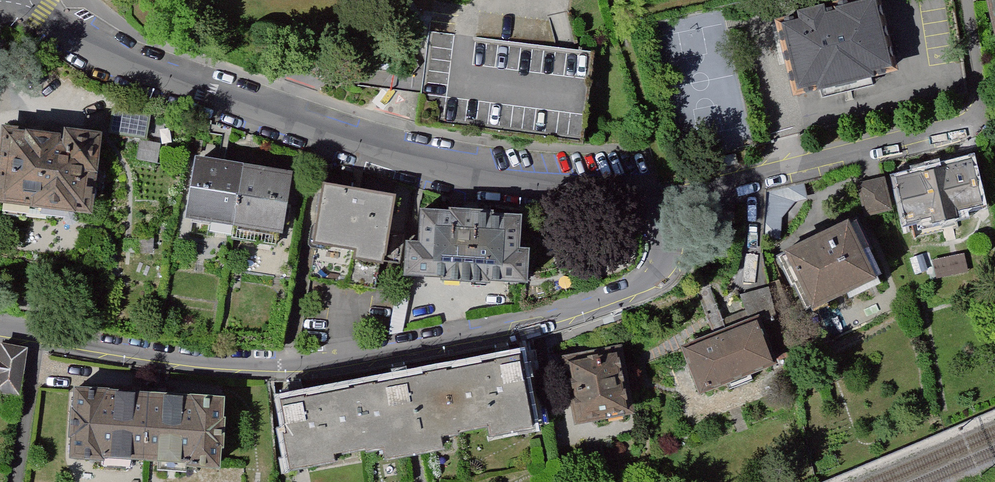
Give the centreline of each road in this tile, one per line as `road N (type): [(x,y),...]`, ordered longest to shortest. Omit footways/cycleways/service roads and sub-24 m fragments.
road 1 (residential): [(0,327),(219,363),(343,358),(458,336),(652,280),(664,260),(657,198)]
road 2 (residential): [(18,2),(111,52),(404,154),(497,181),(657,198)]

